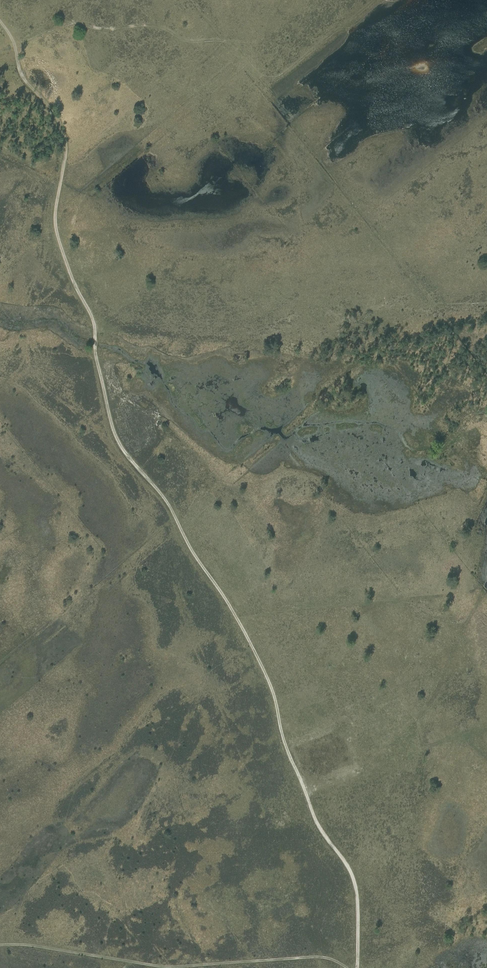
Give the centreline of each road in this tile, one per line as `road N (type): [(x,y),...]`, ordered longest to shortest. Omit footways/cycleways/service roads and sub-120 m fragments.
road 1 (track): [(0,22),(22,76),(55,113),(67,143),(55,227),(94,321),(113,429),(171,508),(264,671),(311,811),(353,878),(357,967)]
road 2 (track): [(0,945),(161,967),(319,956),(348,967)]

